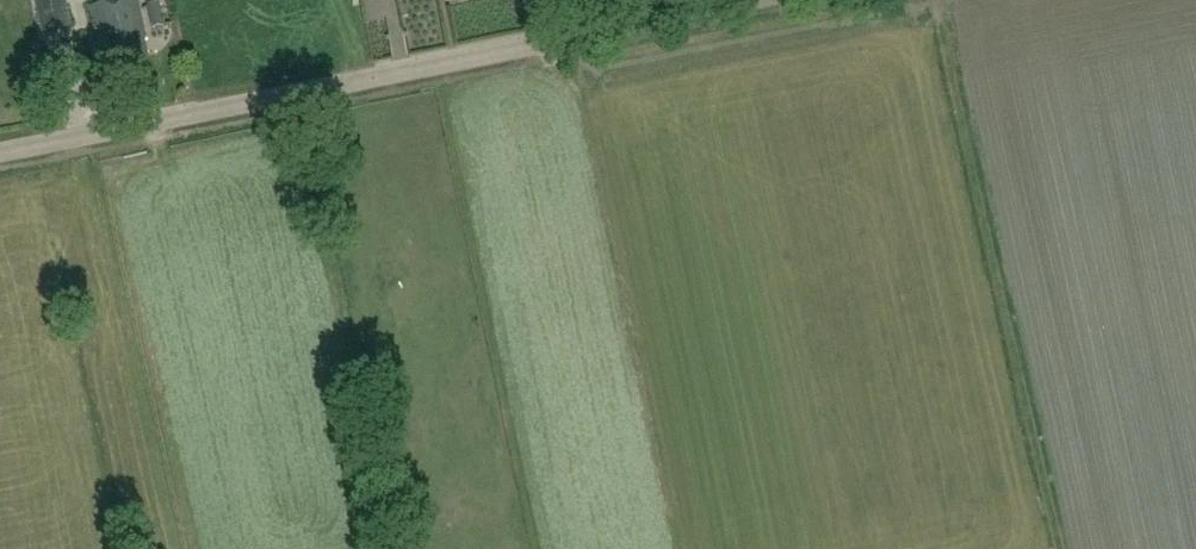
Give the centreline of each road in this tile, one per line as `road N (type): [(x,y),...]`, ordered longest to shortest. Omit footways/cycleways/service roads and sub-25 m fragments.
road 1 (unclassified): [(0,150),(741,0)]

